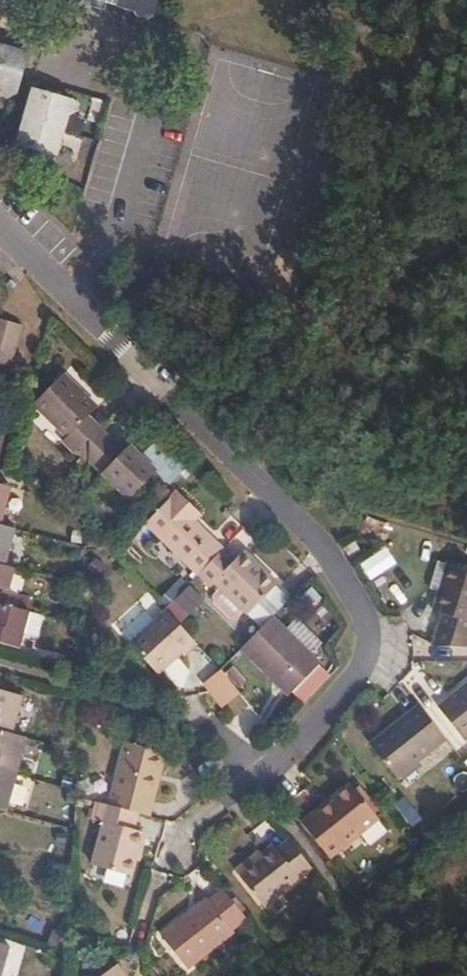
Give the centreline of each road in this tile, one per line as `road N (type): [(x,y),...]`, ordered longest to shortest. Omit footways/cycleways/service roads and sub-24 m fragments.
road 1 (residential): [(268,771),(370,657),(360,607),(309,530),(0,226)]
road 2 (track): [(8,233),(78,256),(402,329),(466,96)]
road 3 (track): [(0,675),(237,738)]
road 4 (track): [(268,771),(344,909)]

